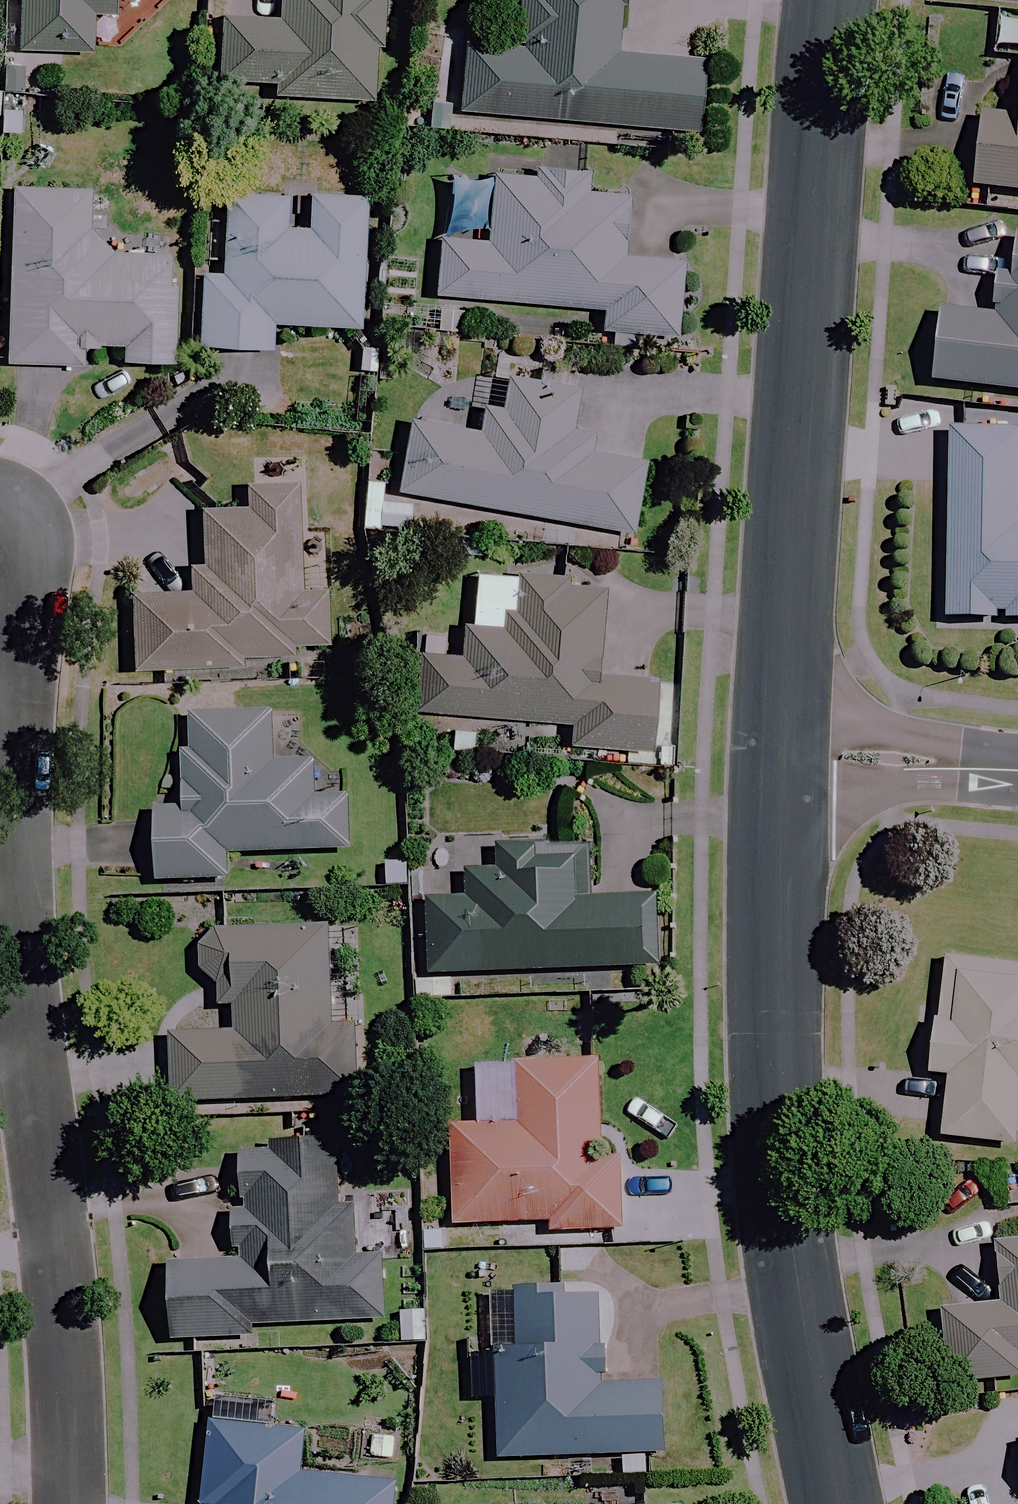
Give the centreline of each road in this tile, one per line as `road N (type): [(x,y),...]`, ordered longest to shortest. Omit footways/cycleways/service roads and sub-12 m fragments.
road 1 (residential): [(0,617),(16,932),(55,1284),(66,1503)]
road 2 (tertiary): [(818,0),(786,369),(767,755)]
road 3 (tertiary): [(767,755),(767,955),(784,1198),(836,1503)]
road 4 (residential): [(1017,774),(767,755)]

